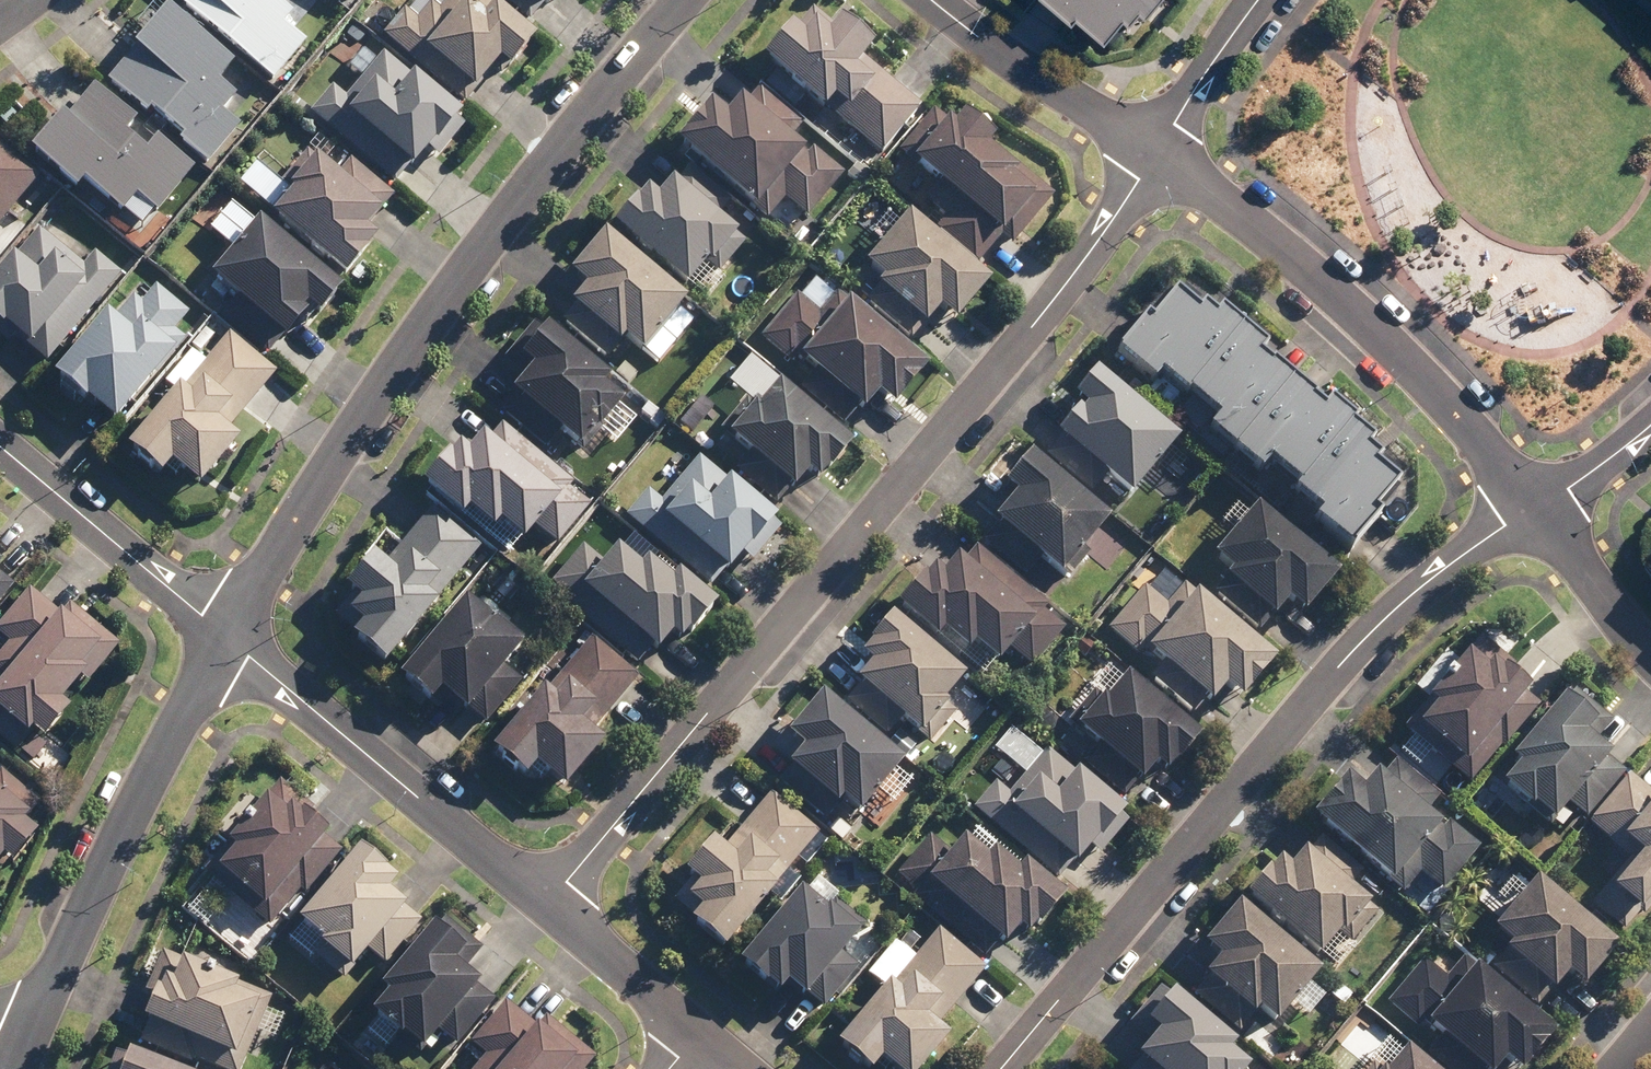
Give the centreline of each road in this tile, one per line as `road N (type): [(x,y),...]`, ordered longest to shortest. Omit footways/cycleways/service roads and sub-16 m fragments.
road 1 (residential): [(1161,153),(1031,328),(545,907)]
road 2 (residential): [(228,641),(378,393),(505,219),(684,0)]
road 3 (residential): [(1001,1068),(1342,662),(1441,571),(1535,510)]
road 4 (residential): [(1161,153),(1457,413),(1535,510)]
road 5 (residential): [(17,1053),(158,764),(228,641)]
road 6 (residential): [(228,641),(545,907)]
road 7 (residential): [(0,448),(228,641)]
road 8 (residential): [(934,0),(1161,153)]
road 9 (residential): [(545,907),(698,1037)]
road 10 (residential): [(1535,510),(1650,654)]
road 11 (residential): [(1261,0),(1172,125),(1161,153)]
road 12 (residential): [(1535,510),(1650,426)]

